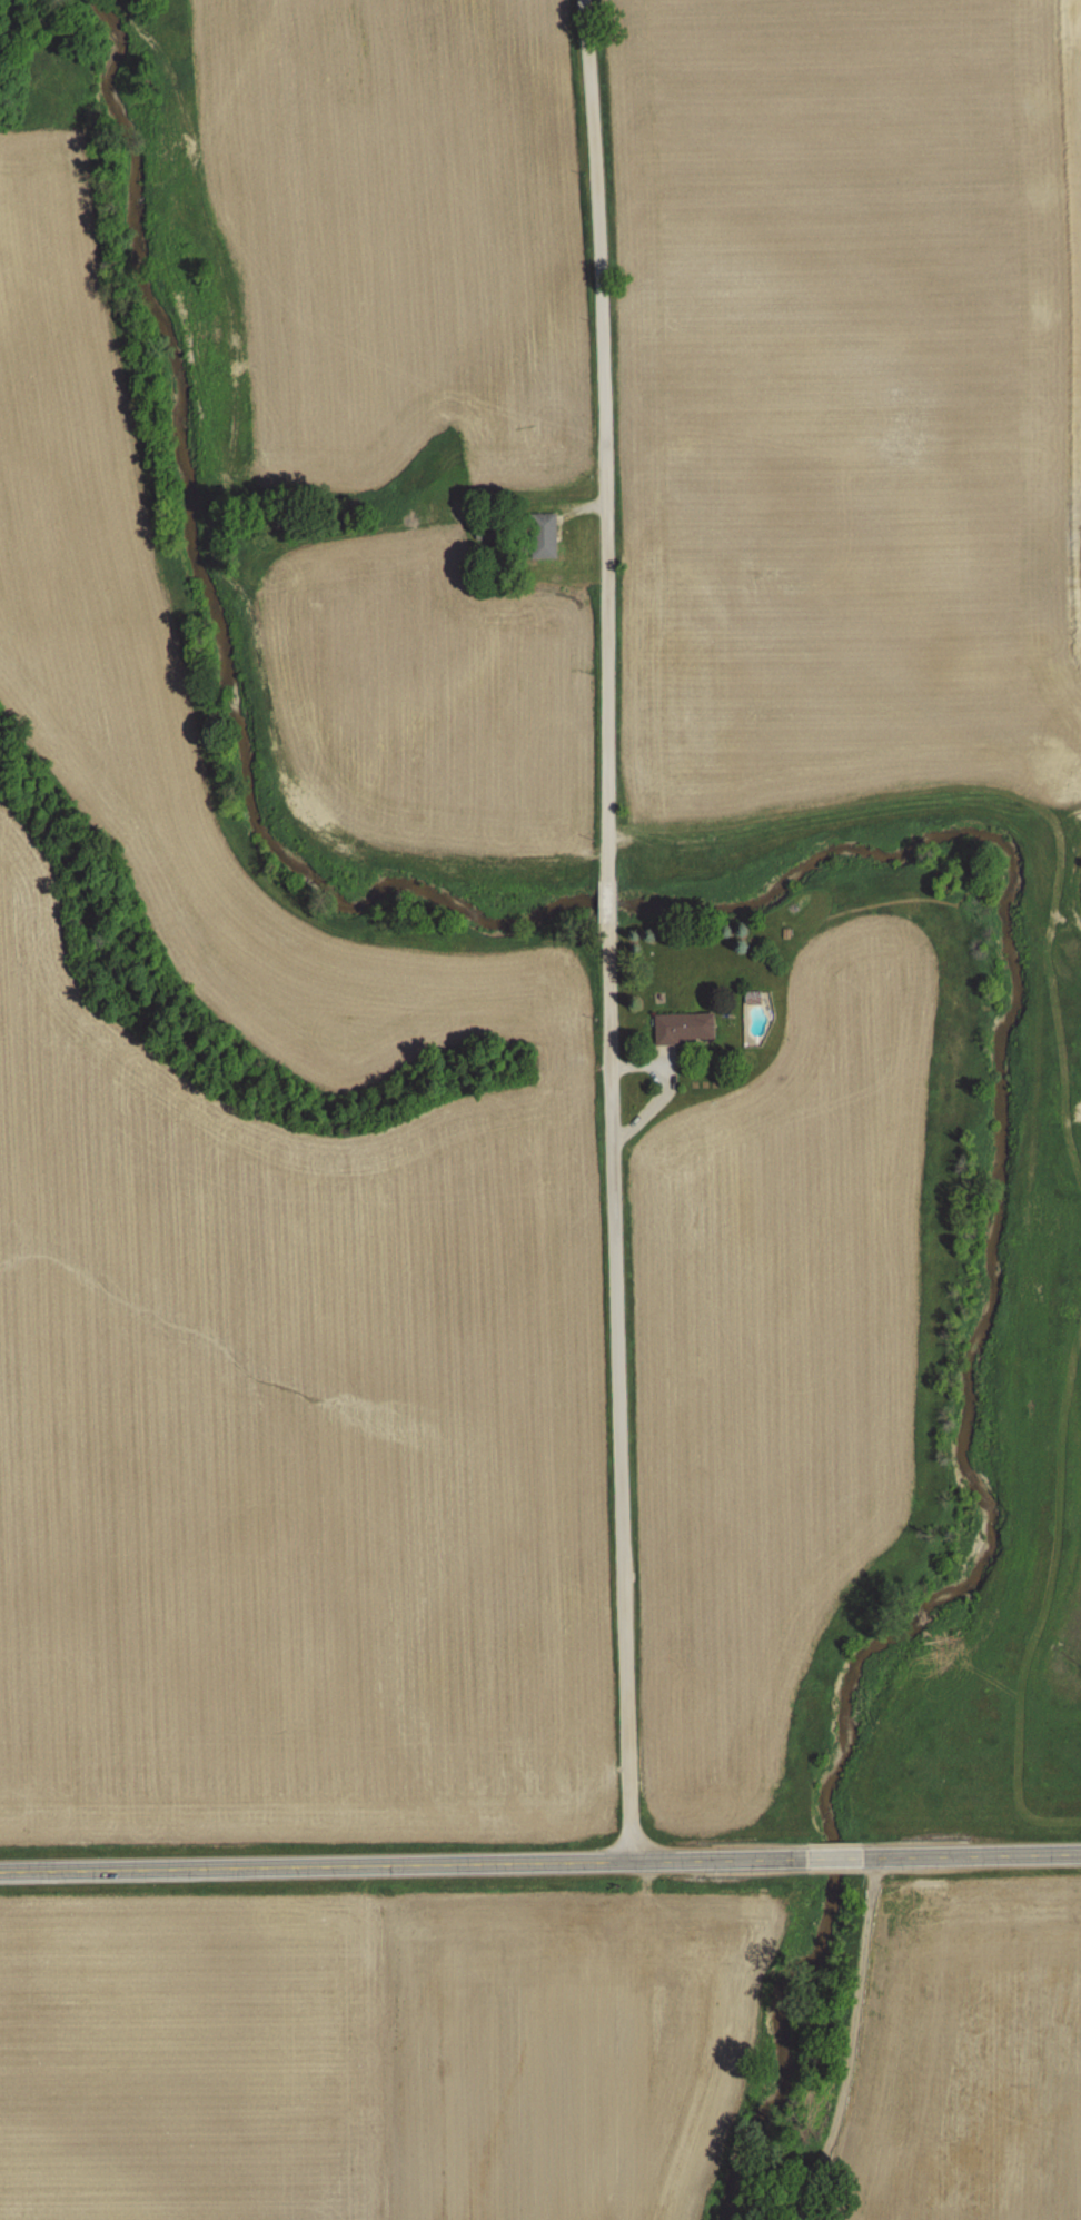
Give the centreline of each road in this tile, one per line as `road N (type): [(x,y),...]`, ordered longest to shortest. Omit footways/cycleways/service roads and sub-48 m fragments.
road 1 (residential): [(642,1856),(615,900),(607,162),(586,0)]
road 2 (primary): [(1080,1855),(0,1868)]

